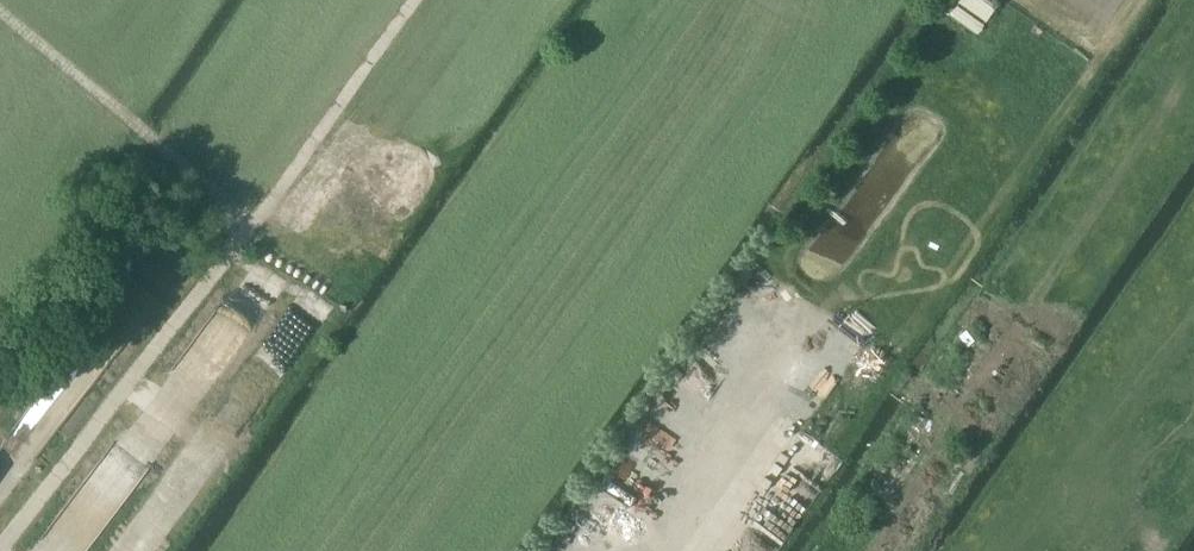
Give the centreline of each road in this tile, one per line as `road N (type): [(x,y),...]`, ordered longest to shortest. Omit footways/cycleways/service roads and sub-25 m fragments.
road 1 (track): [(0,548),(414,0)]

